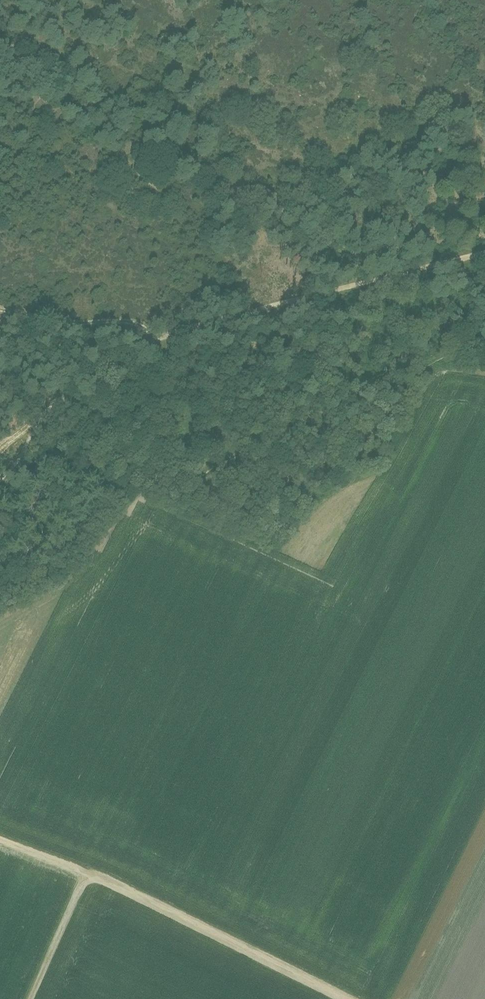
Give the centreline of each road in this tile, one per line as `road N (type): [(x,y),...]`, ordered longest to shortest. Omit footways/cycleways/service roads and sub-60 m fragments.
road 1 (track): [(72,392),(147,343),(189,328),(484,251)]
road 2 (track): [(351,998),(85,873)]
road 3 (track): [(155,340),(139,327),(0,308)]
road 4 (track): [(85,873),(29,998)]

